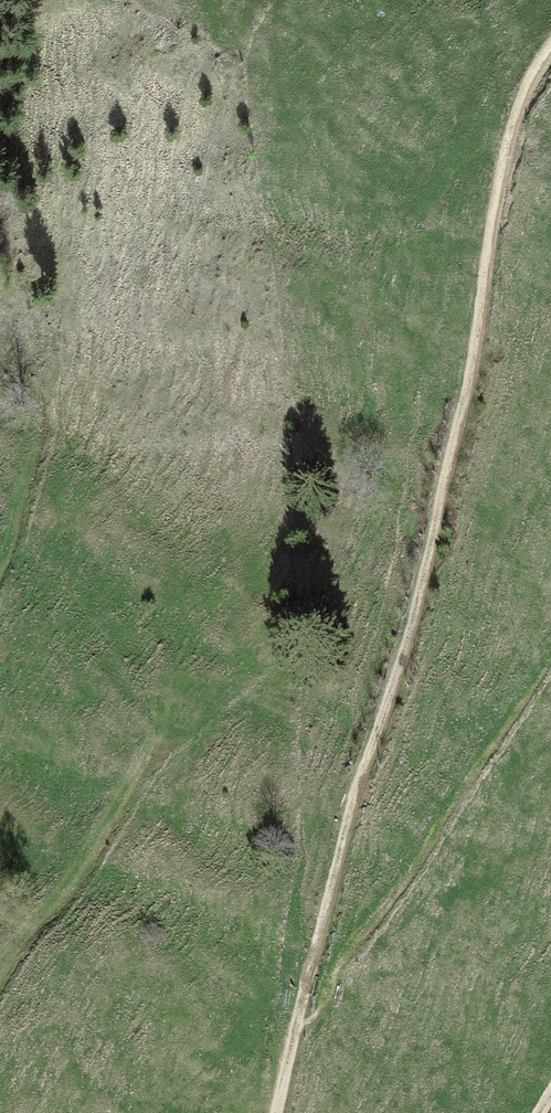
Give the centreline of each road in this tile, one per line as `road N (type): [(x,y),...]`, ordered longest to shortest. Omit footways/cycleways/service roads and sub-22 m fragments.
road 1 (track): [(550,64),(504,149),(432,533),(271,1112)]
road 2 (track): [(294,1029),(550,655)]
road 3 (track): [(0,566),(30,473),(48,381)]

